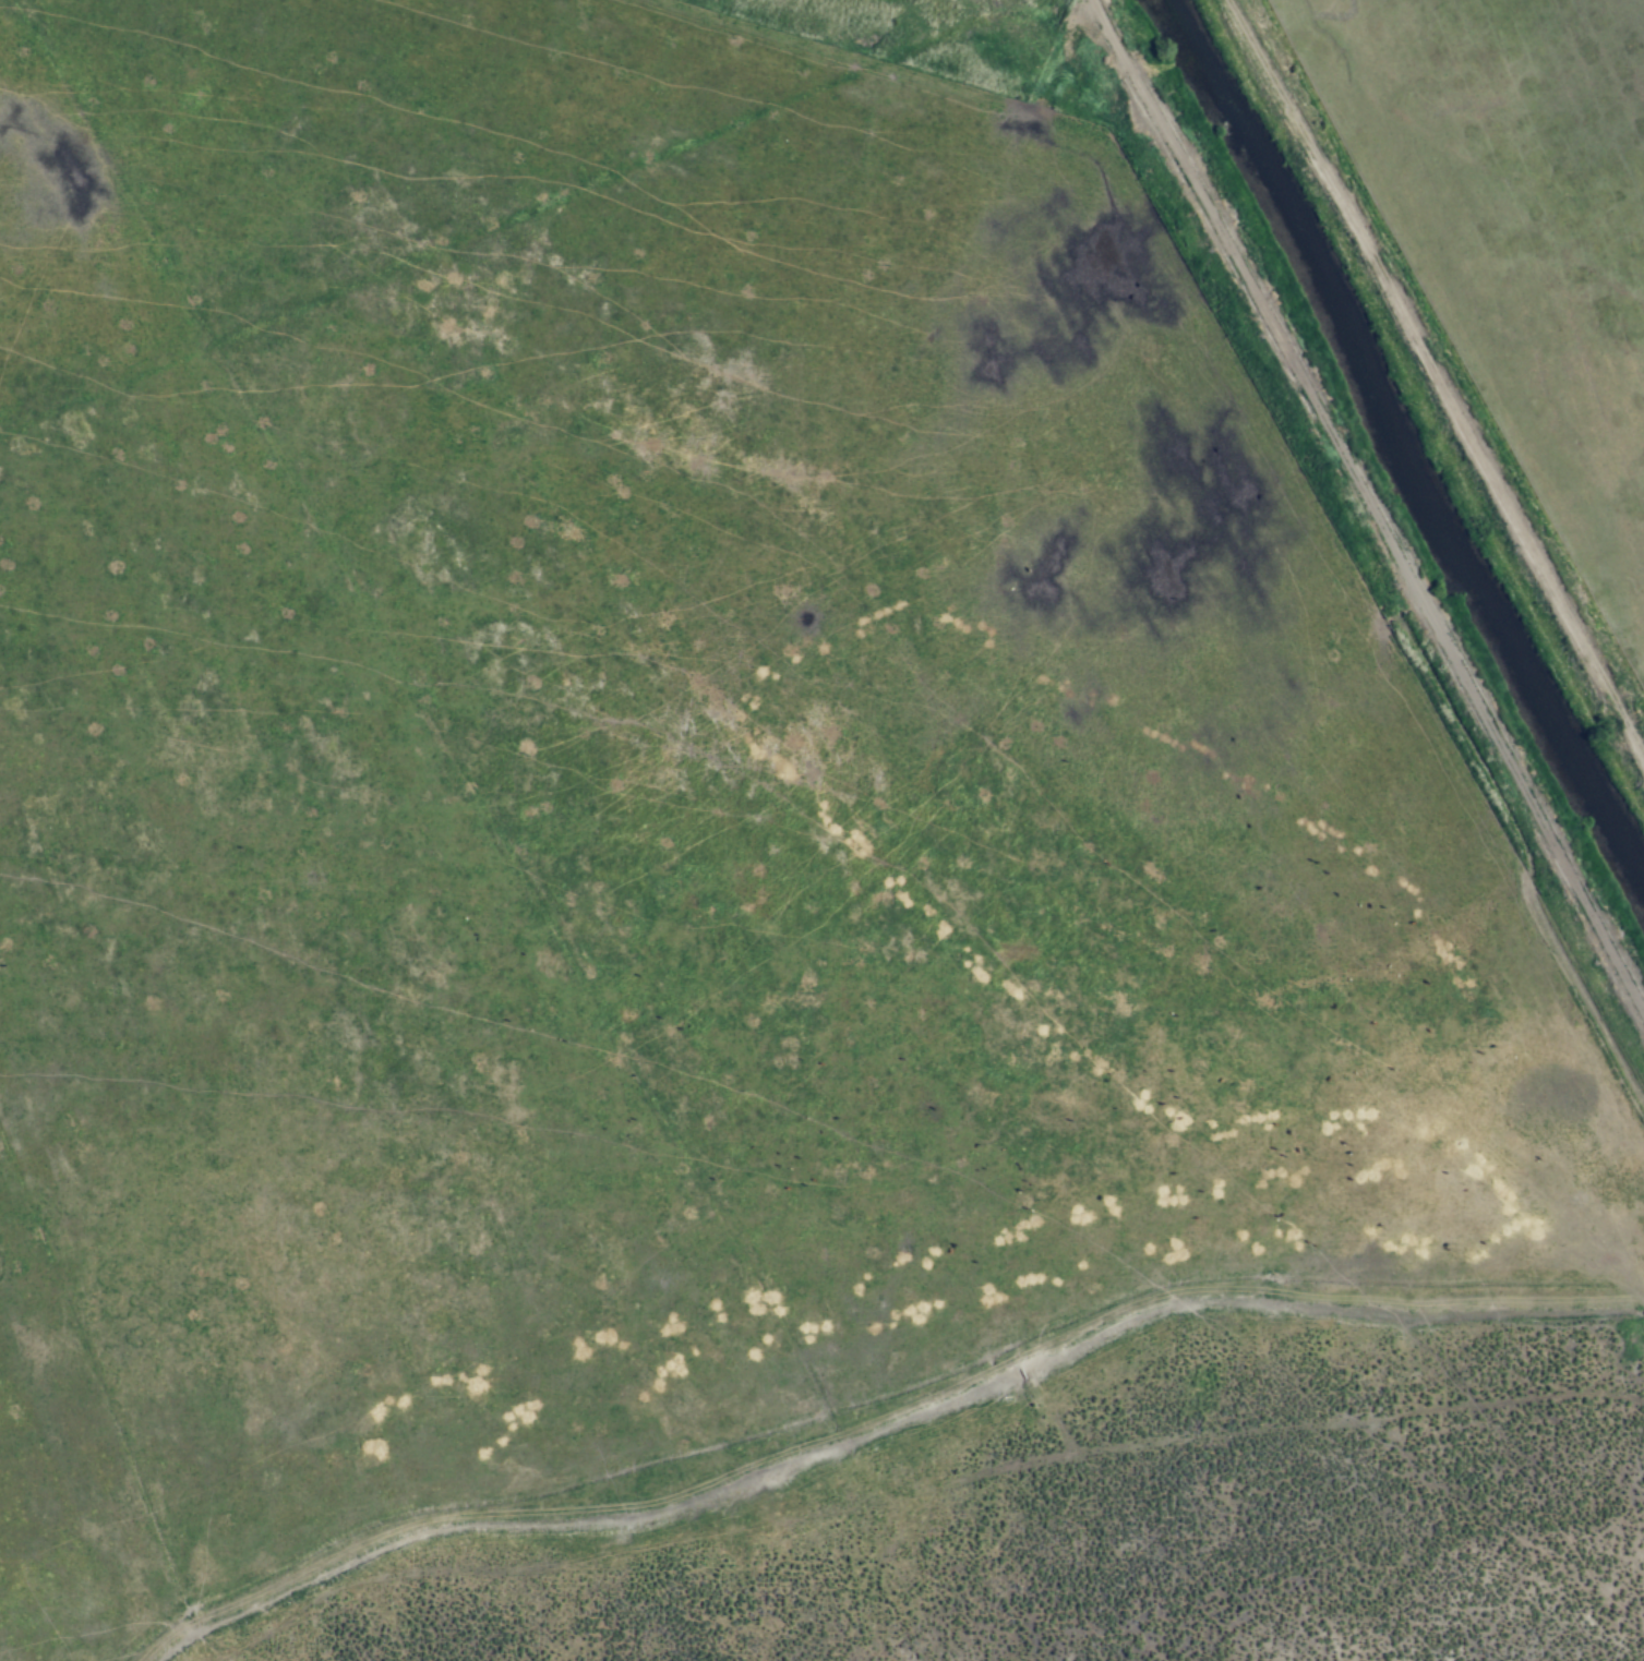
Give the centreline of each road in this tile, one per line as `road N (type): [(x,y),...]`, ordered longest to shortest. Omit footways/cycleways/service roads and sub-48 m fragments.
road 1 (track): [(682,0),(1100,96),(1119,109),(1643,1089)]

